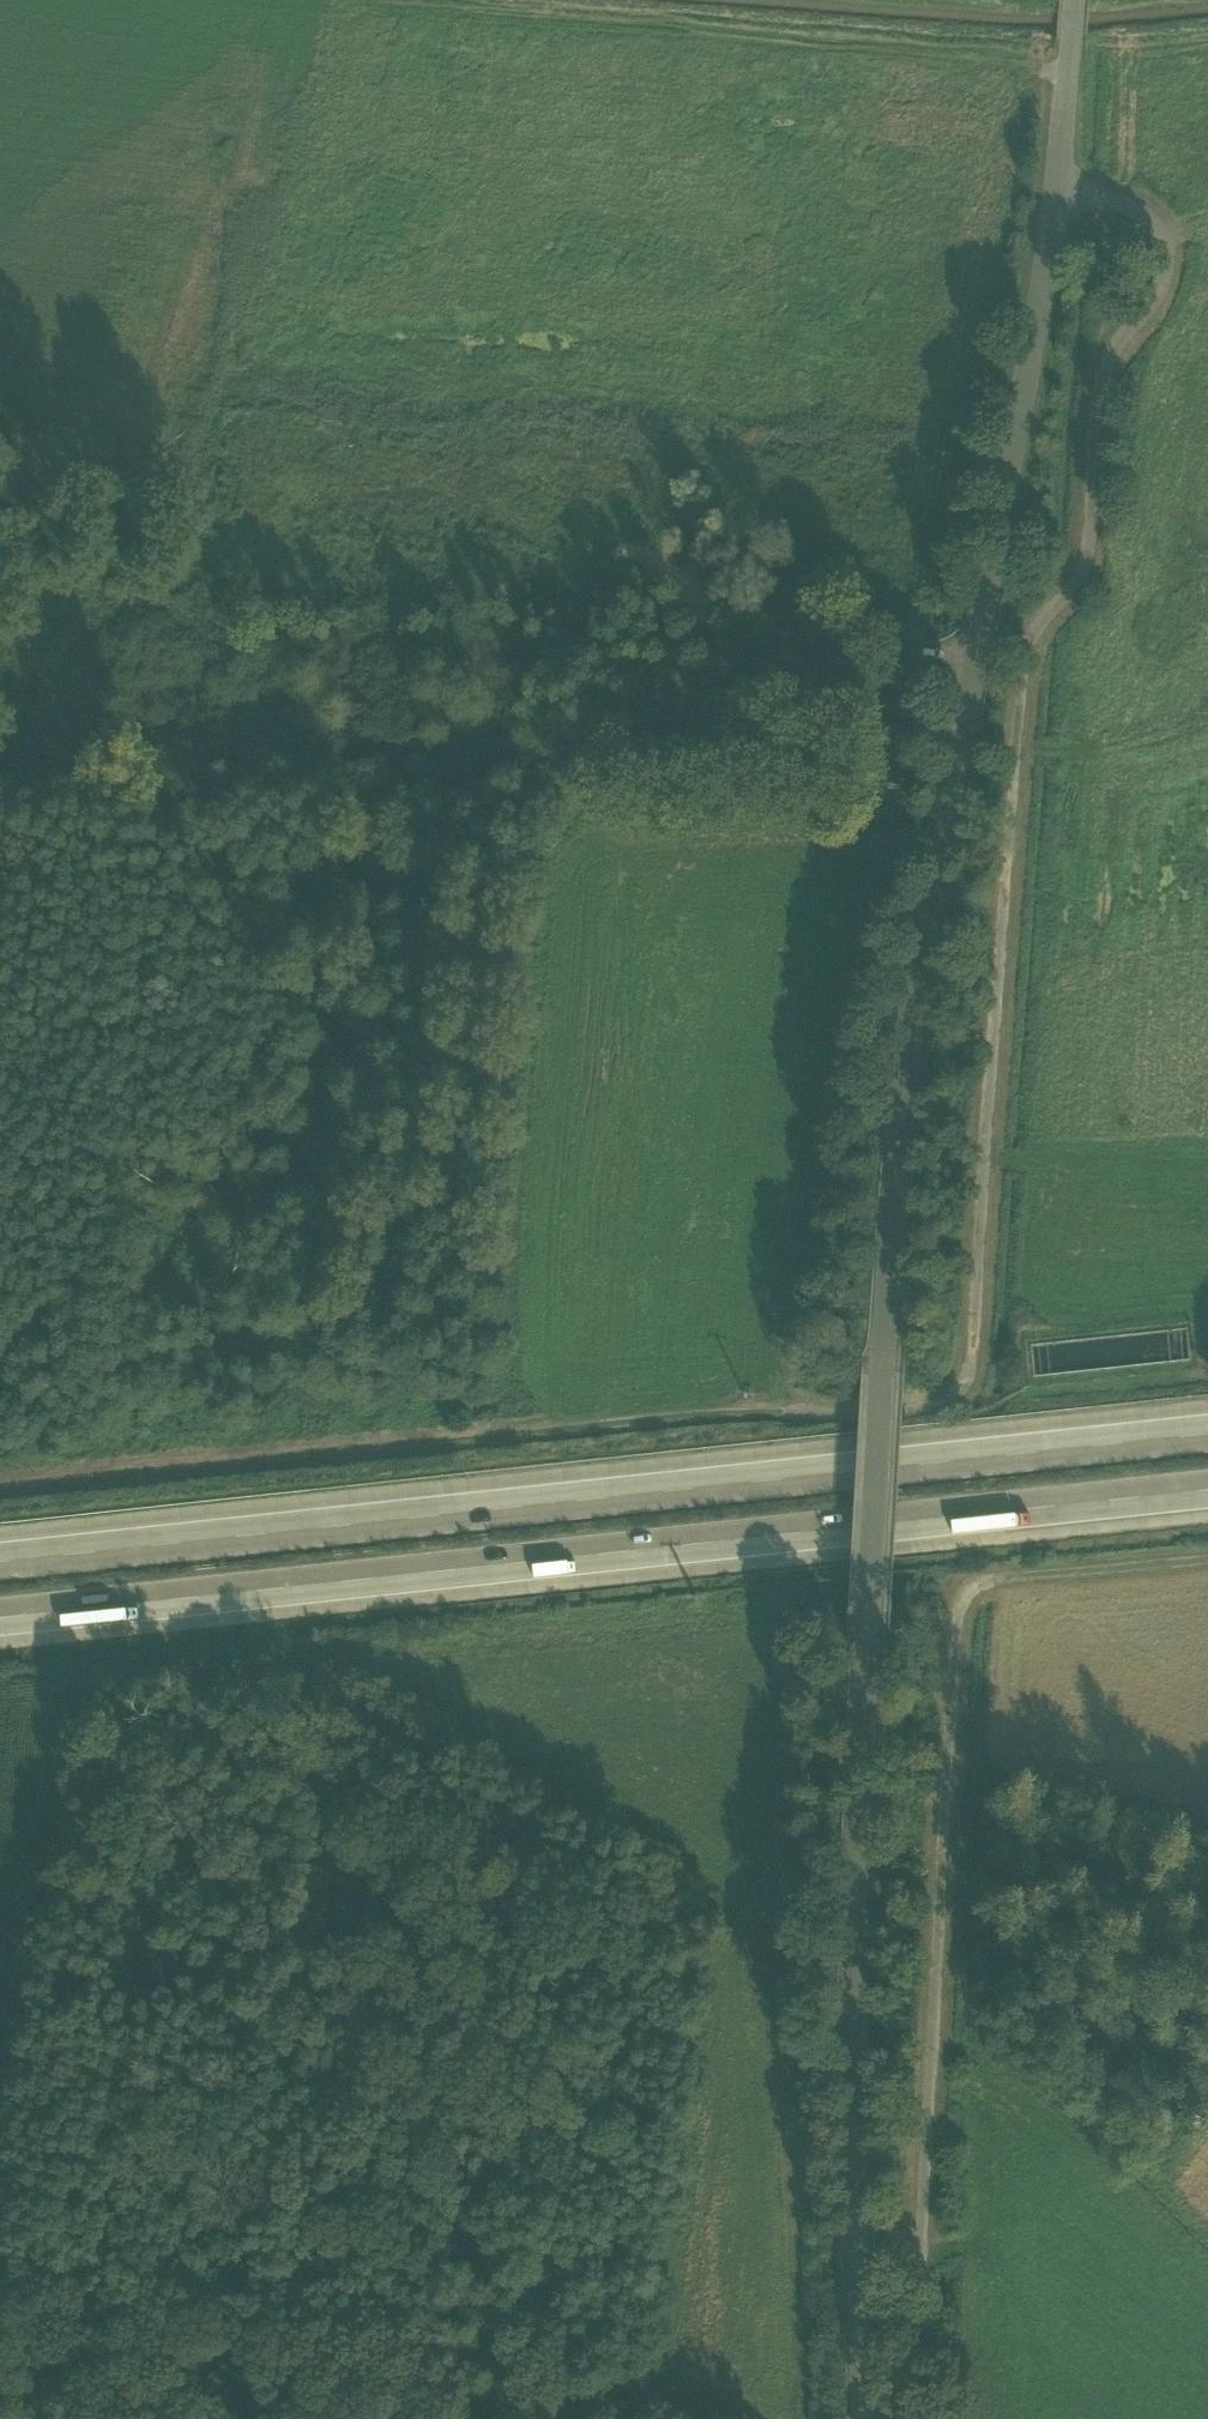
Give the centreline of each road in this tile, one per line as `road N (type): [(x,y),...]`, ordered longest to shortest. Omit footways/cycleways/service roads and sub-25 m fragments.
road 1 (unclassified): [(865,2418),(859,1941),(868,1635),(895,1205),(920,984),(1048,258),(1075,0)]
road 2 (track): [(0,1488),(675,1414),(938,1406),(969,1380),(1020,667),(1037,616),(1074,586),(1095,377),(1165,285),(1161,238),(1134,206),(1056,194)]
road 3 (motorway): [(0,1618),(1207,1490)]
road 4 (motorway): [(1207,1434),(0,1562)]
road 5 (track): [(1207,1560),(973,1585),(955,1624),(933,2006)]
road 6 (track): [(907,2418),(933,2006)]
road 7 (track): [(703,620),(976,663)]

